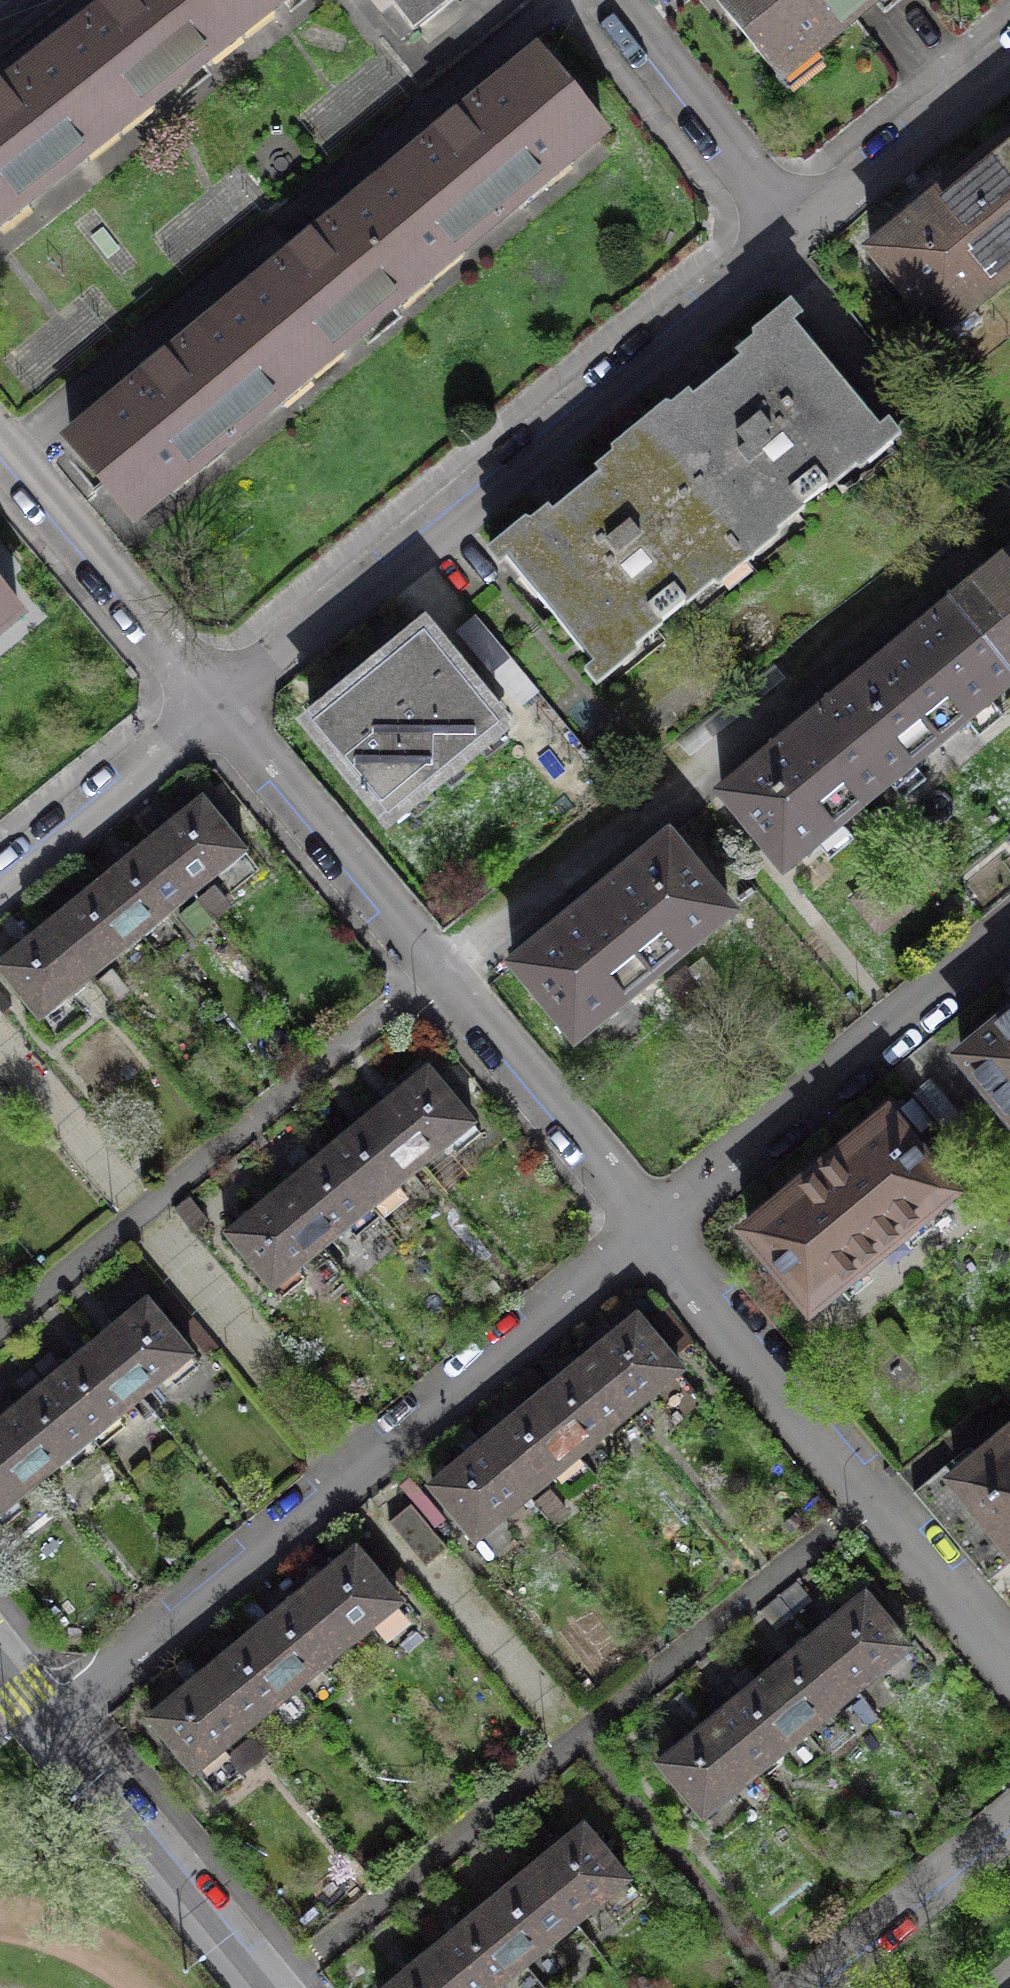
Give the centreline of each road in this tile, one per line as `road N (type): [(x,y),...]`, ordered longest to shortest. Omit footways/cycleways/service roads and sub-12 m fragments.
road 1 (residential): [(48,1721),(653,1228)]
road 2 (residential): [(794,232),(217,706)]
road 3 (residential): [(217,706),(653,1228)]
road 4 (residential): [(653,1228),(1009,1657)]
road 5 (residential): [(653,1228),(1009,935)]
road 6 (residential): [(0,439),(217,706)]
road 7 (residential): [(48,1721),(264,1987)]
road 8 (residential): [(607,0),(794,232)]
road 9 (residential): [(217,706),(0,884)]
road 10 (residential): [(1009,55),(794,232)]
road 11 (residential): [(1009,1822),(808,1987)]

